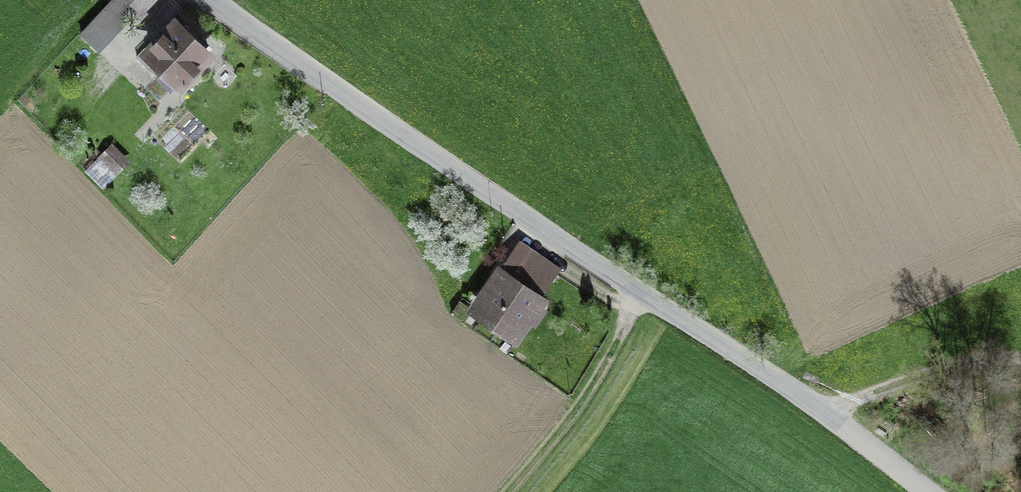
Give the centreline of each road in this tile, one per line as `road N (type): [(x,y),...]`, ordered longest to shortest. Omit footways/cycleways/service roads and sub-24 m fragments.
road 1 (unclassified): [(221,0),(942,491)]
road 2 (track): [(824,412),(918,377),(1020,360)]

